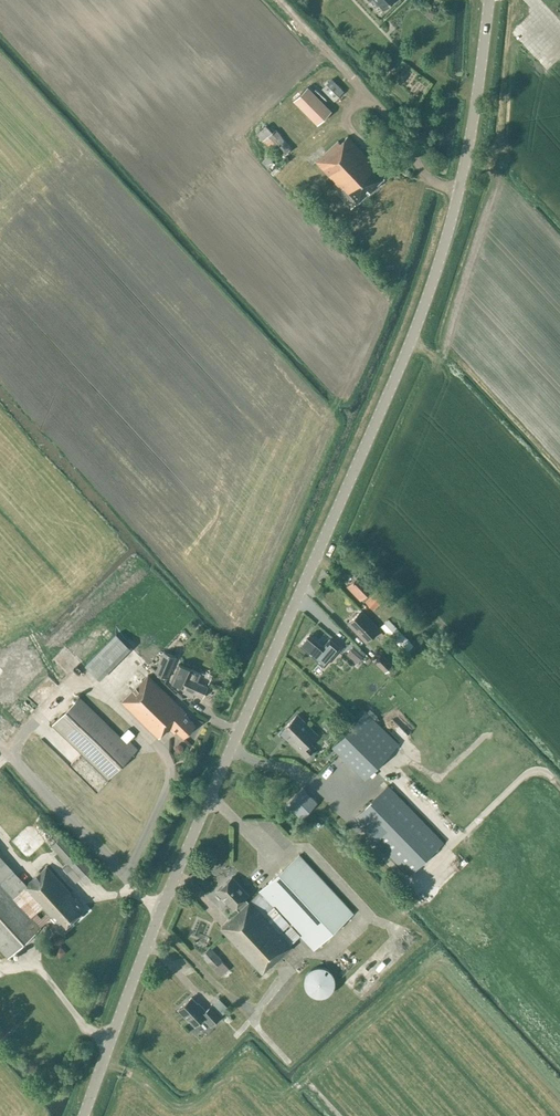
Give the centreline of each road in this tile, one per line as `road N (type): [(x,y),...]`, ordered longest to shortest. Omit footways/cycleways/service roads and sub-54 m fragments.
road 1 (tertiary): [(85,1115),(162,909),(430,288),(466,156),(489,0)]
road 2 (track): [(458,192),(421,174),(400,126),(279,0)]

